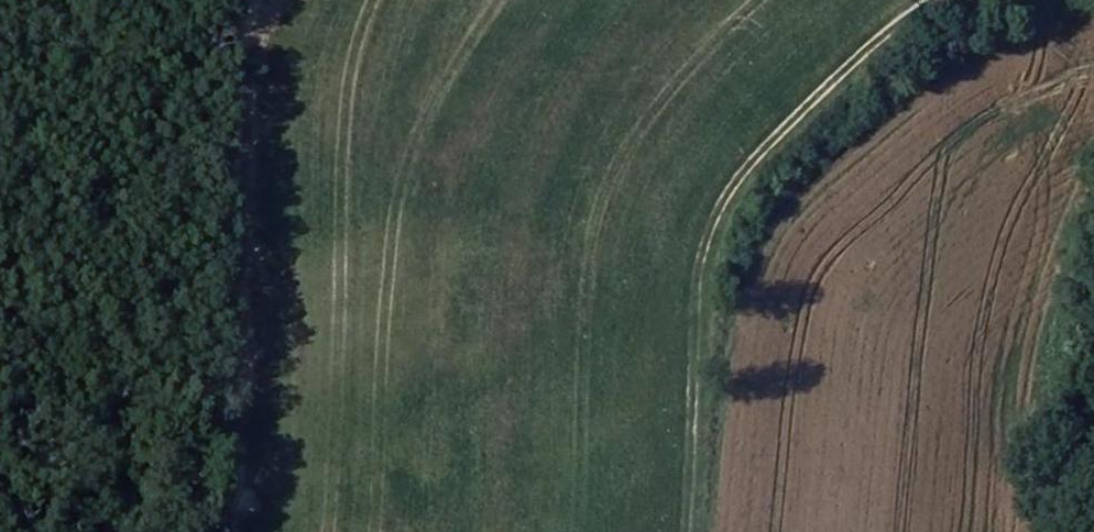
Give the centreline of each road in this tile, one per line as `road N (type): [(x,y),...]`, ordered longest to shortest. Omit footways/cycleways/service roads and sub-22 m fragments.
road 1 (track): [(928,0),(765,139),(710,202),(692,260),(680,531)]
road 2 (track): [(264,0),(242,164),(231,531)]

